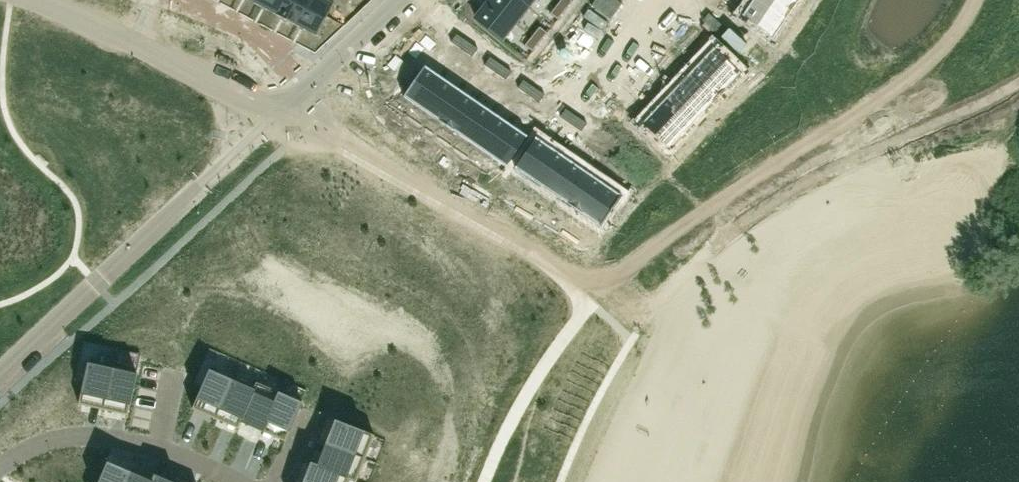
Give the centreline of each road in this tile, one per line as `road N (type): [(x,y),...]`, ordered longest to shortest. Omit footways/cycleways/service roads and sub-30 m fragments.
road 1 (residential): [(567,278),(779,62),(823,0)]
road 2 (residential): [(0,374),(273,115)]
road 3 (residential): [(238,481),(157,446),(88,436),(58,439),(0,465)]
road 4 (residential): [(155,0),(147,55),(32,0)]
road 5 (residential): [(318,73),(182,0)]

